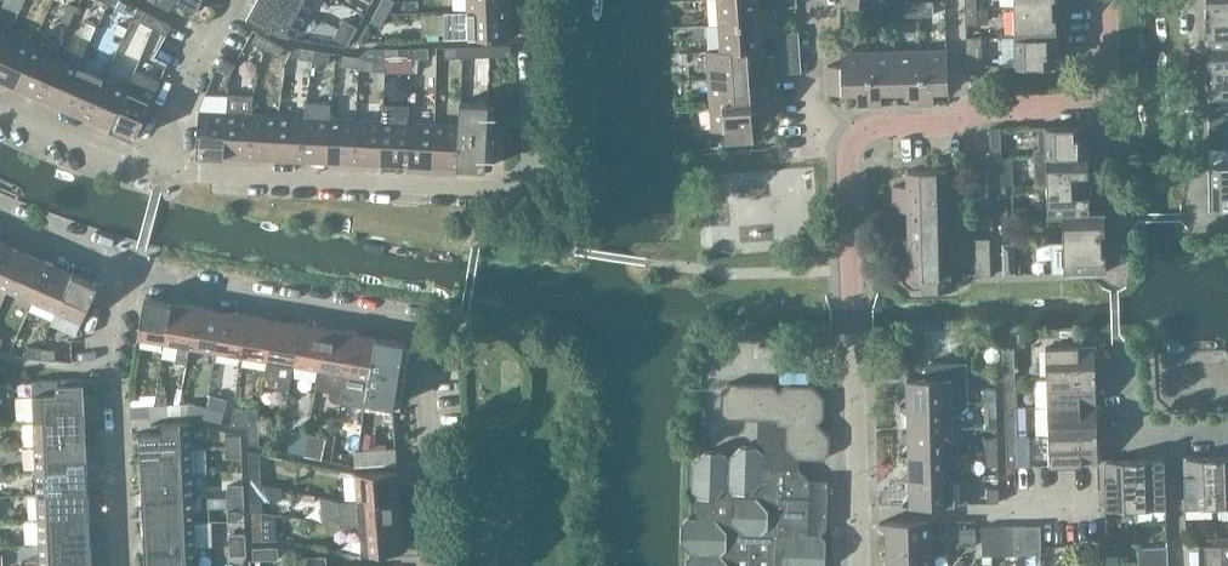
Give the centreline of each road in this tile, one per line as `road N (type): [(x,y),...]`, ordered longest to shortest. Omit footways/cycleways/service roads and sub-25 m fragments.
road 1 (residential): [(130,271),(421,329),(435,565)]
road 2 (residential): [(859,565),(848,163),(861,131)]
road 3 (residential): [(532,176),(509,189),(166,174),(157,165)]
road 4 (residential): [(117,565),(105,336),(130,271)]
road 5 (residential): [(1227,222),(1192,219),(1189,0)]
road 6 (residential): [(1093,100),(861,131)]
road 7 (residential): [(157,165),(234,0)]
road 8 (residential): [(532,176),(532,0)]
road 9 (residential): [(157,165),(0,100)]
road 10 (residential): [(861,131),(821,118),(816,0)]
road 11 (residential): [(0,215),(130,271)]
road 12 (residential): [(1173,438),(1134,428),(1116,341)]
road 13 (residential): [(1177,565),(1173,438)]
road 14 (residential): [(1093,100),(1103,192),(1119,220)]

